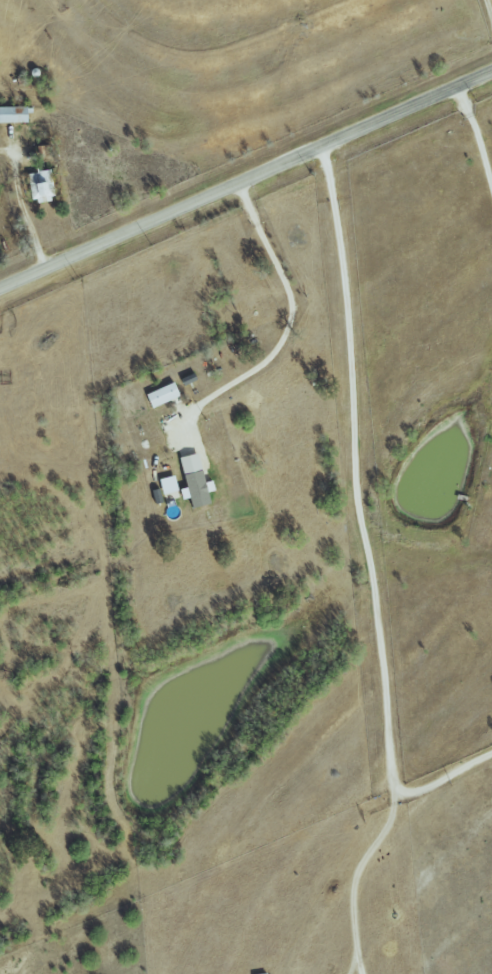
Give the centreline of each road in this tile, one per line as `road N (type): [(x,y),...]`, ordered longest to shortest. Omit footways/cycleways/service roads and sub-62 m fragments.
road 1 (residential): [(0,288),(491,70)]

